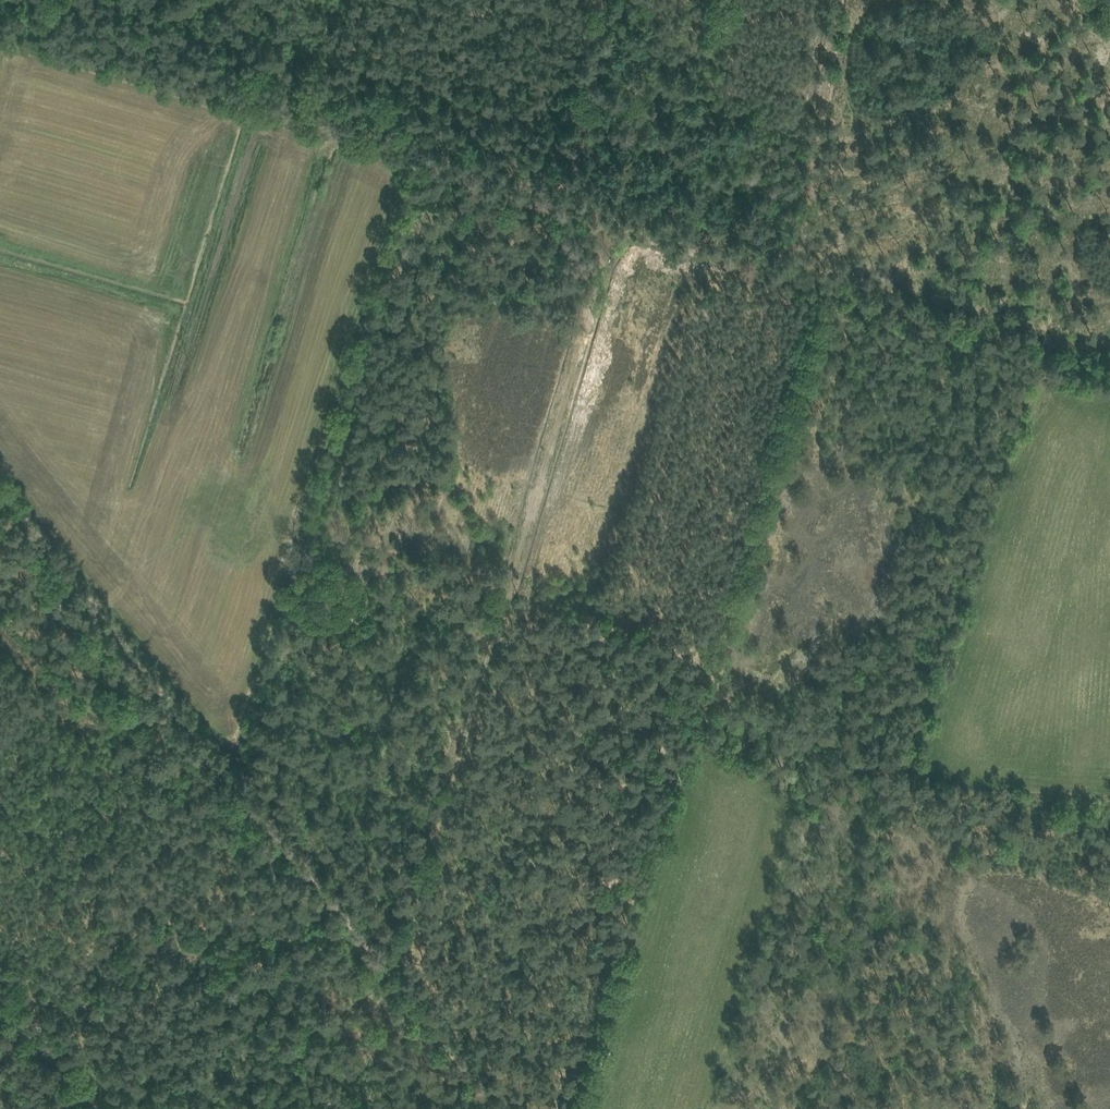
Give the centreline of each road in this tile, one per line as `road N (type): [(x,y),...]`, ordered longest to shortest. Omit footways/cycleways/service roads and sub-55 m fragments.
road 1 (track): [(0,480),(390,963)]
road 2 (track): [(500,1108),(390,963)]
road 3 (track): [(94,1108),(0,990)]

